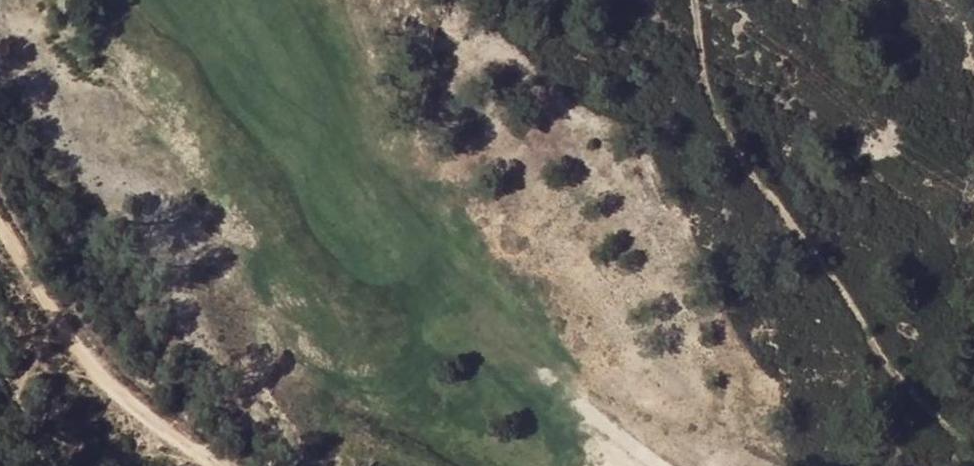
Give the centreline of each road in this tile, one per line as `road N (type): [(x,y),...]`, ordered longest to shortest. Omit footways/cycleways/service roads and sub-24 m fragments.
road 1 (track): [(0,230),(81,359),(207,465)]

